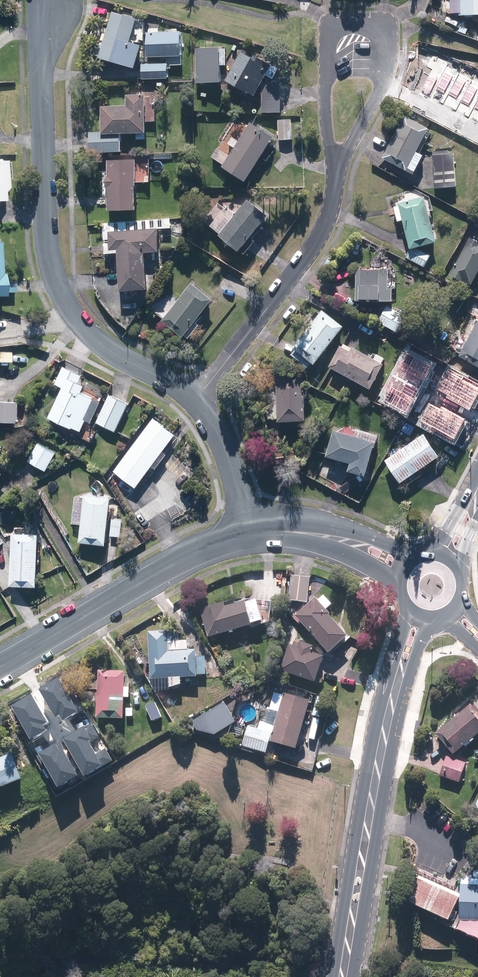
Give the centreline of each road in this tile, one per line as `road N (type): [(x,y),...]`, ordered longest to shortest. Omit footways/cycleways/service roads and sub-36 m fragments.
road 1 (residential): [(195,400),(102,342),(60,292),(51,235),(54,0)]
road 2 (secondary): [(401,675),(345,976)]
road 3 (residential): [(0,664),(147,577),(251,531)]
road 4 (residential): [(195,400),(327,225),(338,167)]
road 5 (residential): [(338,167),(329,144),(325,41),(342,25),(376,25),(387,36)]
road 6 (residential): [(251,531),(221,439),(195,400)]
road 7 (residential): [(387,36),(383,86),(338,167)]

